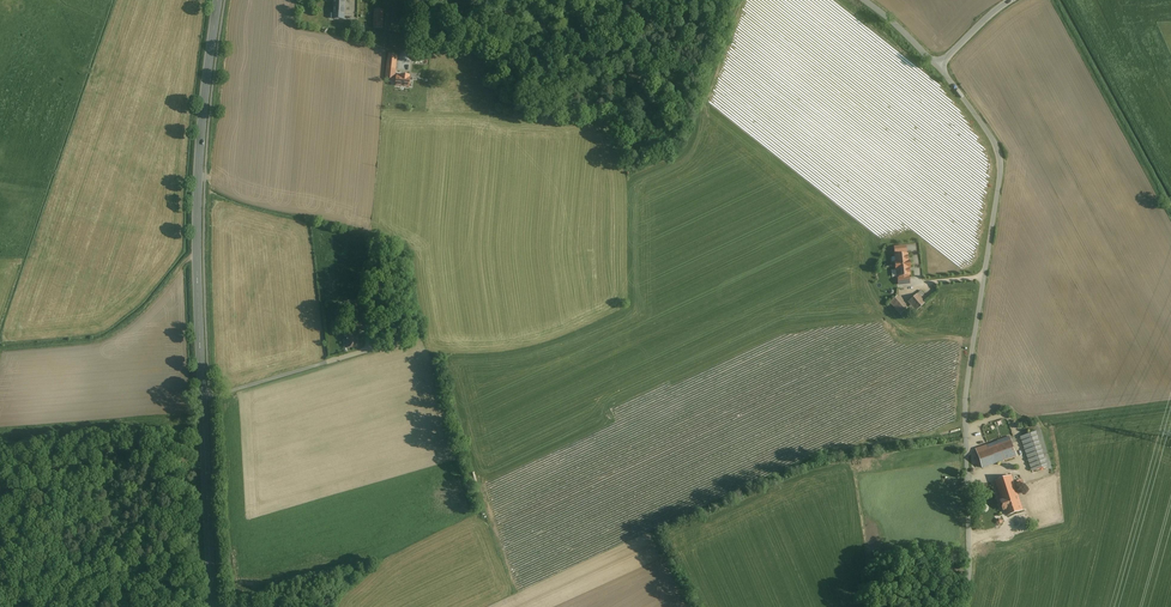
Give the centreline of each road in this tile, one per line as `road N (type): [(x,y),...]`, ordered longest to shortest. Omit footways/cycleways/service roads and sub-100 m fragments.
road 1 (primary): [(218,0),(197,211),(212,603)]
road 2 (unclassified): [(939,66),(993,140),(1001,169),(965,408),(969,581),(961,606)]
road 3 (track): [(481,0),(484,122)]

